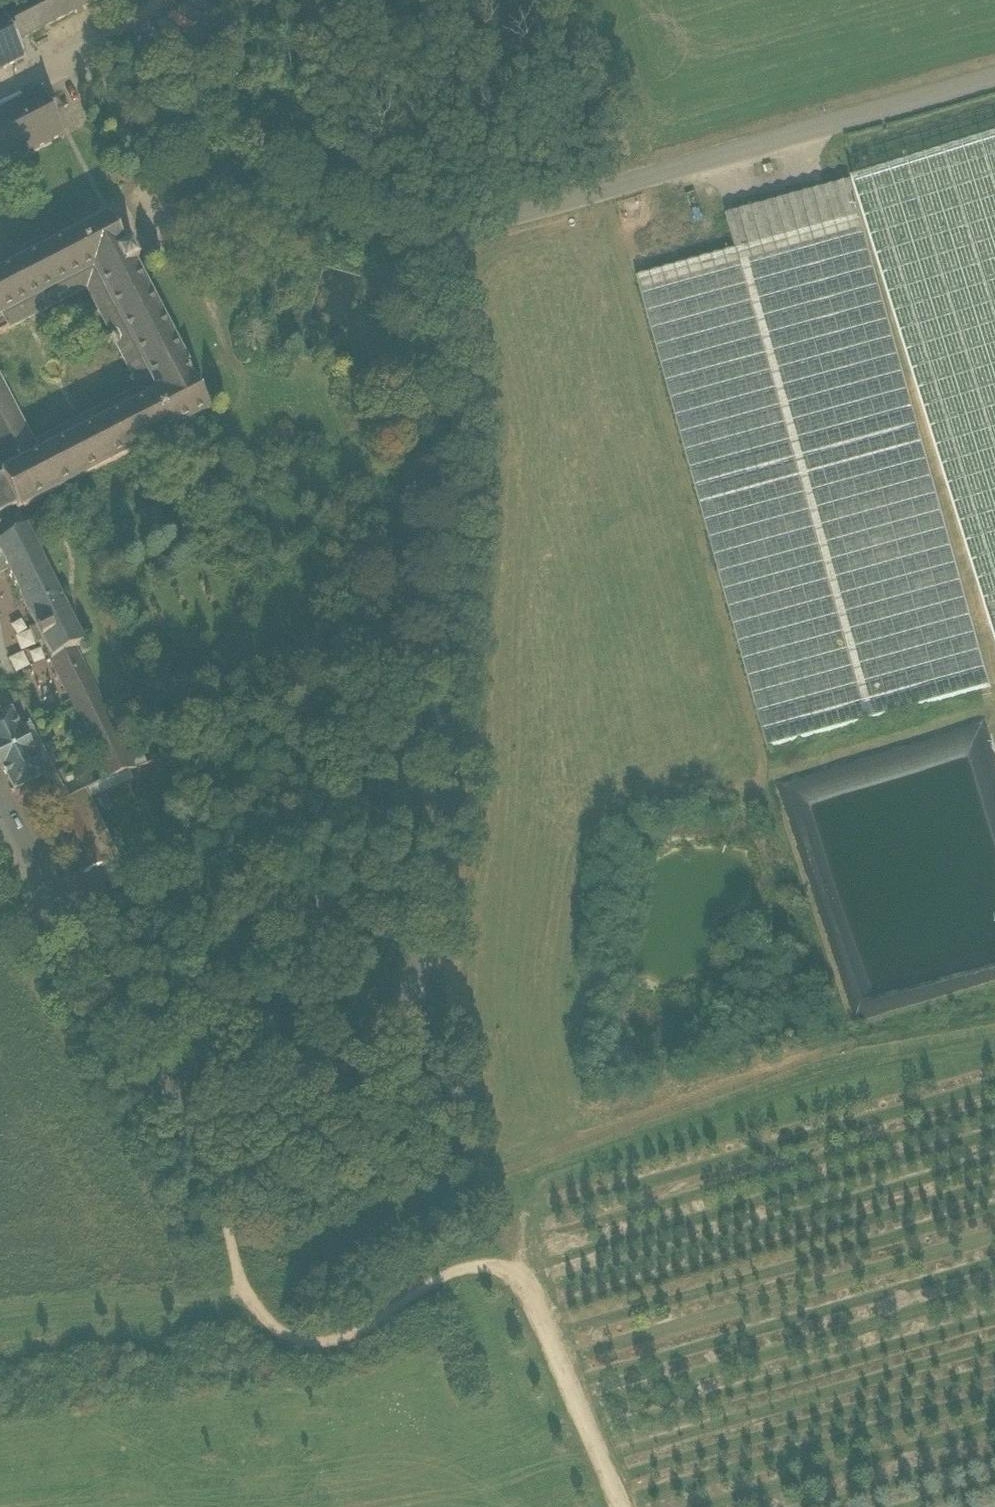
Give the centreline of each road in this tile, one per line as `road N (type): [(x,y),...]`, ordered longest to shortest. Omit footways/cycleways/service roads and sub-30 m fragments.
road 1 (unclassified): [(0,796),(162,1087),(194,1123),(245,1125),(269,1115),(373,1038),(410,994),(428,946),(469,425),(427,284),(433,253),(463,229),(994,78)]
road 2 (track): [(624,1506),(528,1284),(498,1266),(457,1272),(340,1339),(305,1342),(275,1325),(239,1276),(225,1239),(215,1198),(220,1127)]
road 3 (track): [(528,1284),(504,1190),(843,1073),(994,1041)]
road 4 (track): [(84,48),(247,382)]
road 5 (track): [(433,253),(401,222),(307,0)]
road 6 (track): [(239,1276),(0,1313)]

